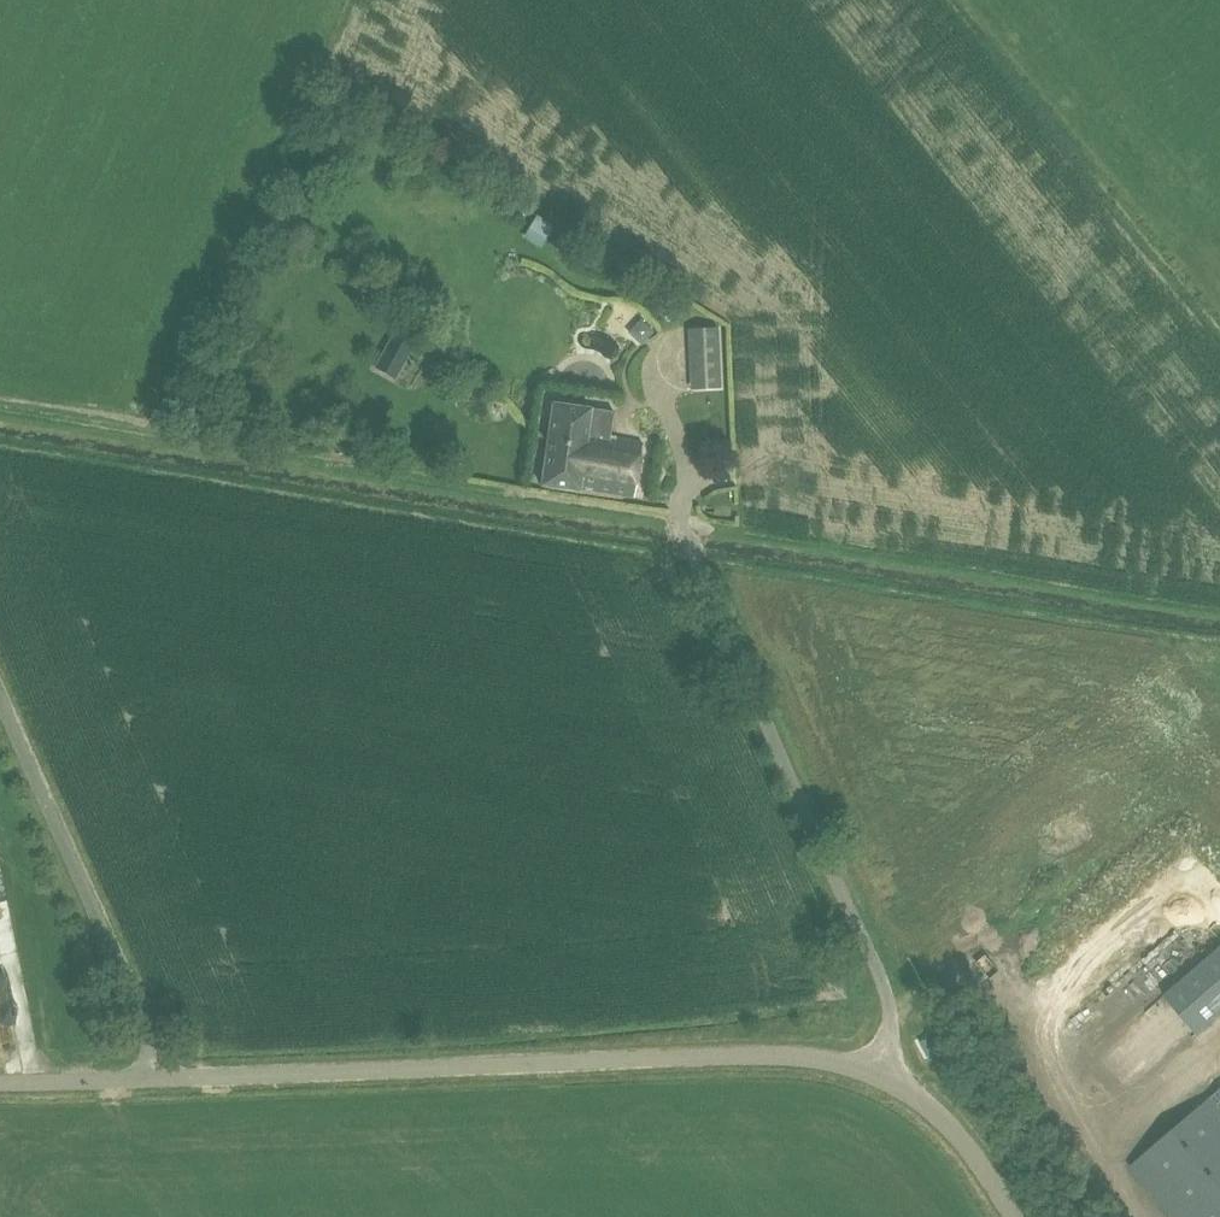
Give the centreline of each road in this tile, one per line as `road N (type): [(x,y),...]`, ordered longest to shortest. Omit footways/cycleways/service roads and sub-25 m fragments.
road 1 (unclassified): [(1013,1216),(935,1110),(882,1079),(786,1058),(0,1084)]

